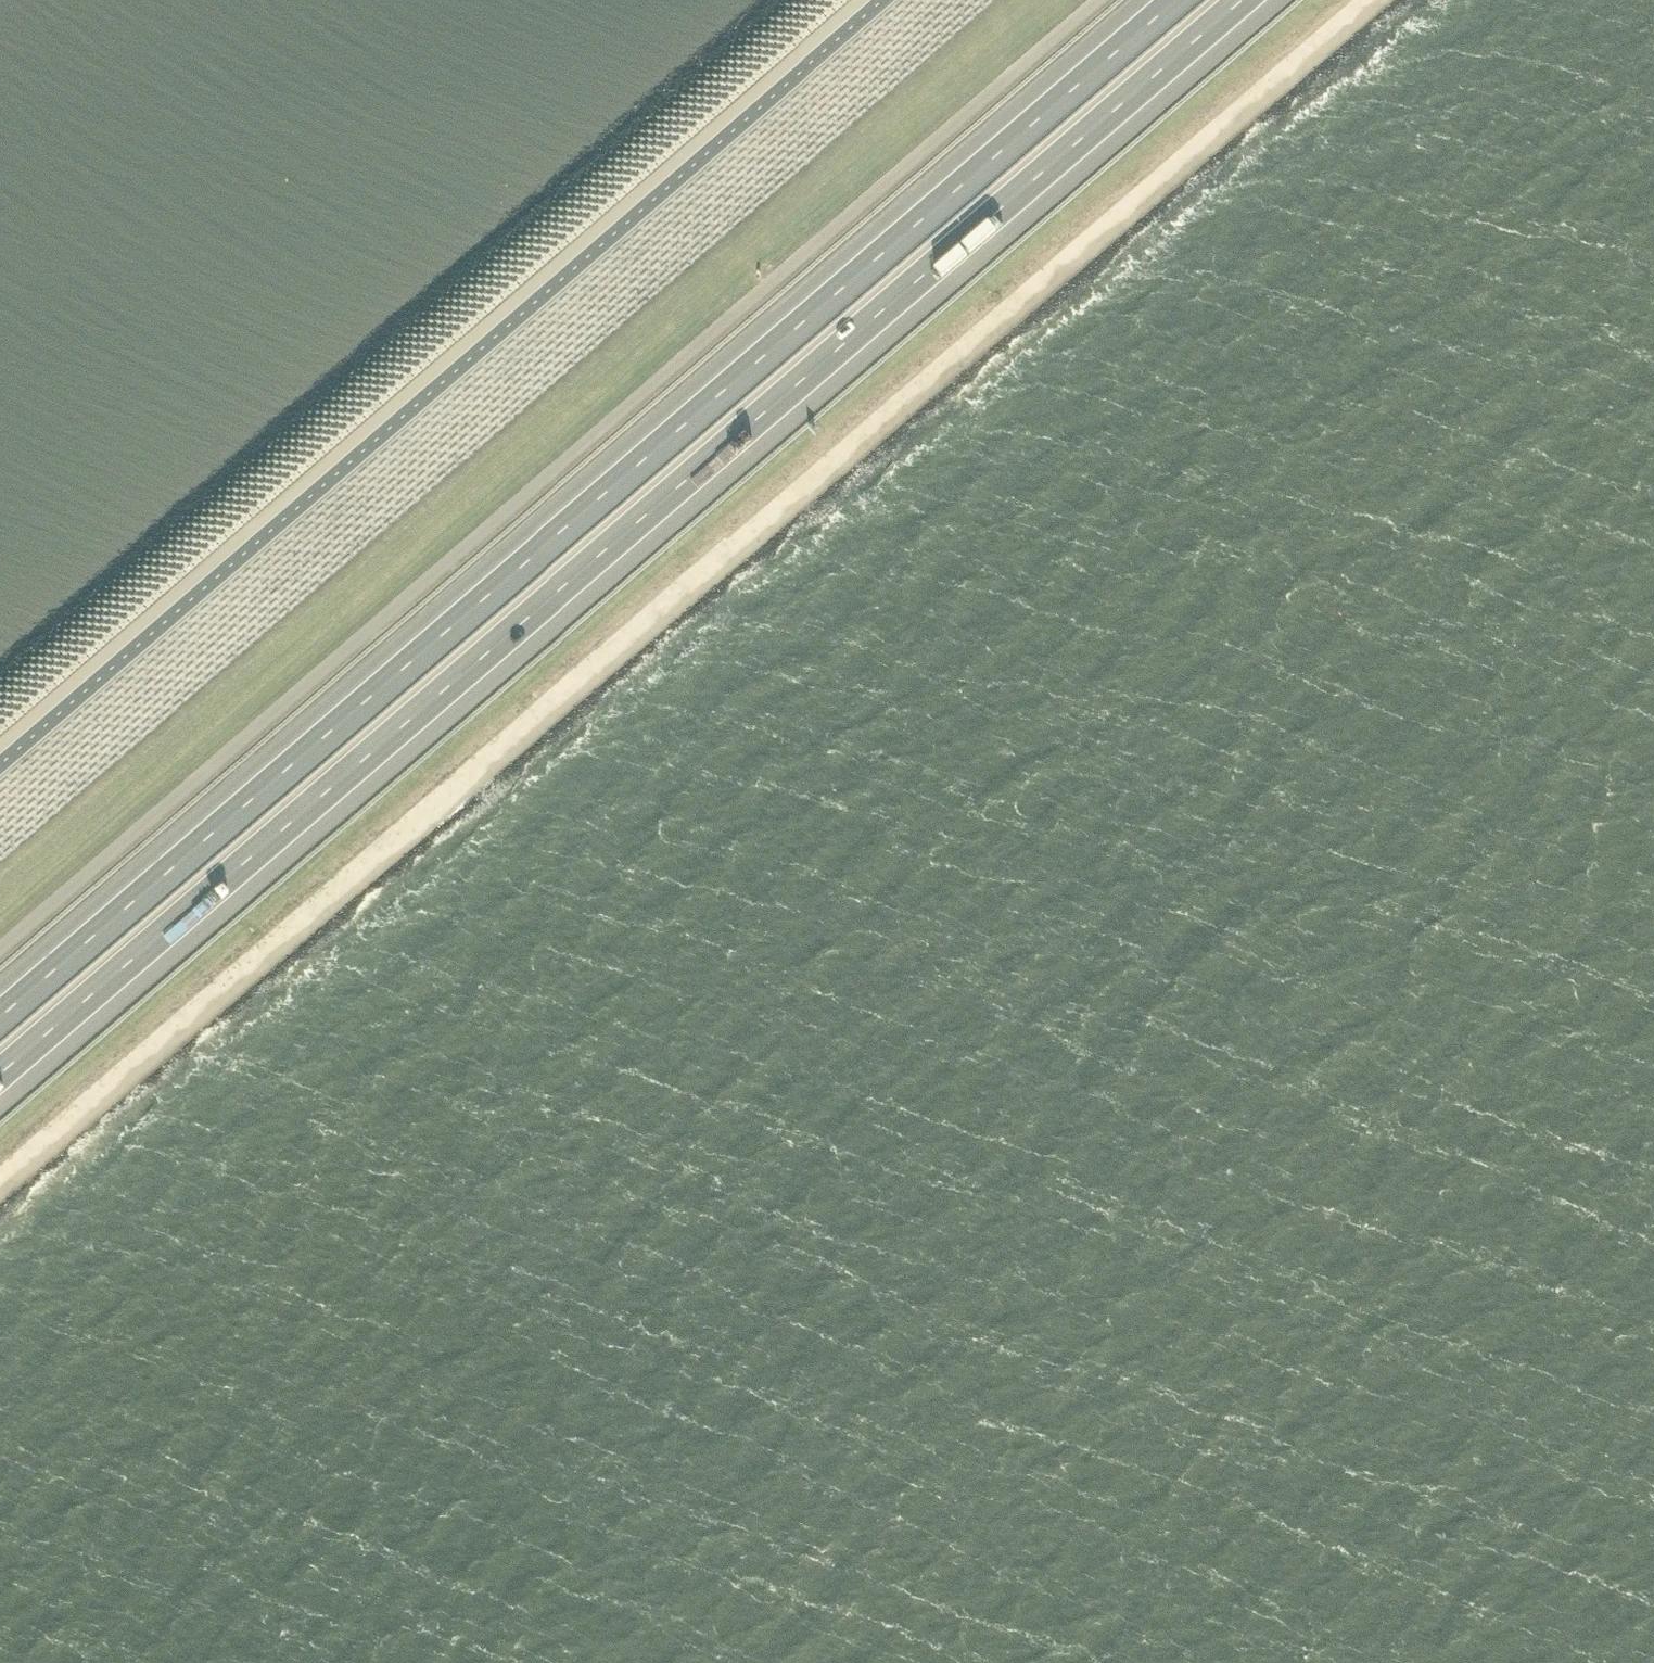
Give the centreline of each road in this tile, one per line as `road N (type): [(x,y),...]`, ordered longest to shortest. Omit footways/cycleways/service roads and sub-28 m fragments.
road 1 (motorway): [(0,1080),(1250,0)]
road 2 (motorway): [(1180,0),(0,1020)]

